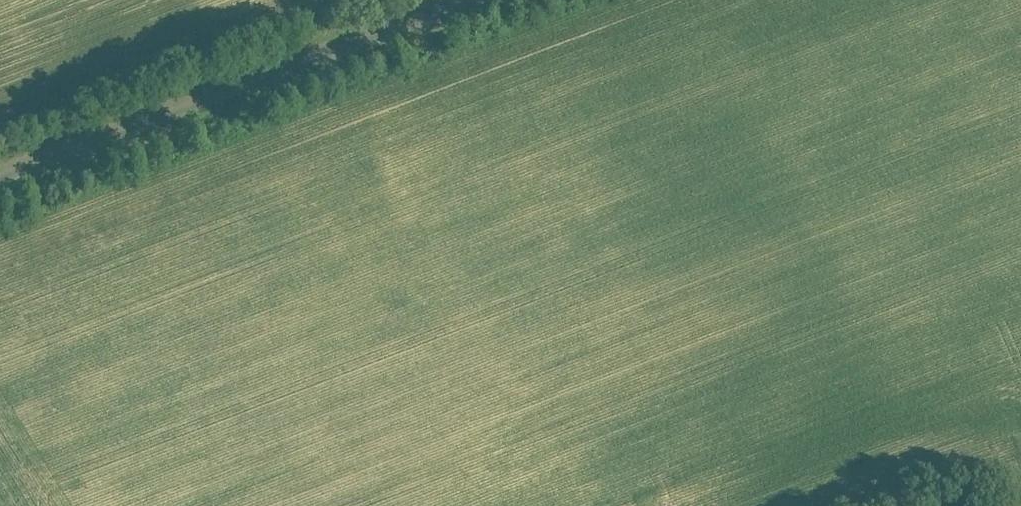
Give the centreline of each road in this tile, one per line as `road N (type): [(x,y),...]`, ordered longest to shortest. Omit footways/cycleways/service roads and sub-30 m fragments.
road 1 (residential): [(461,0),(0,174)]

